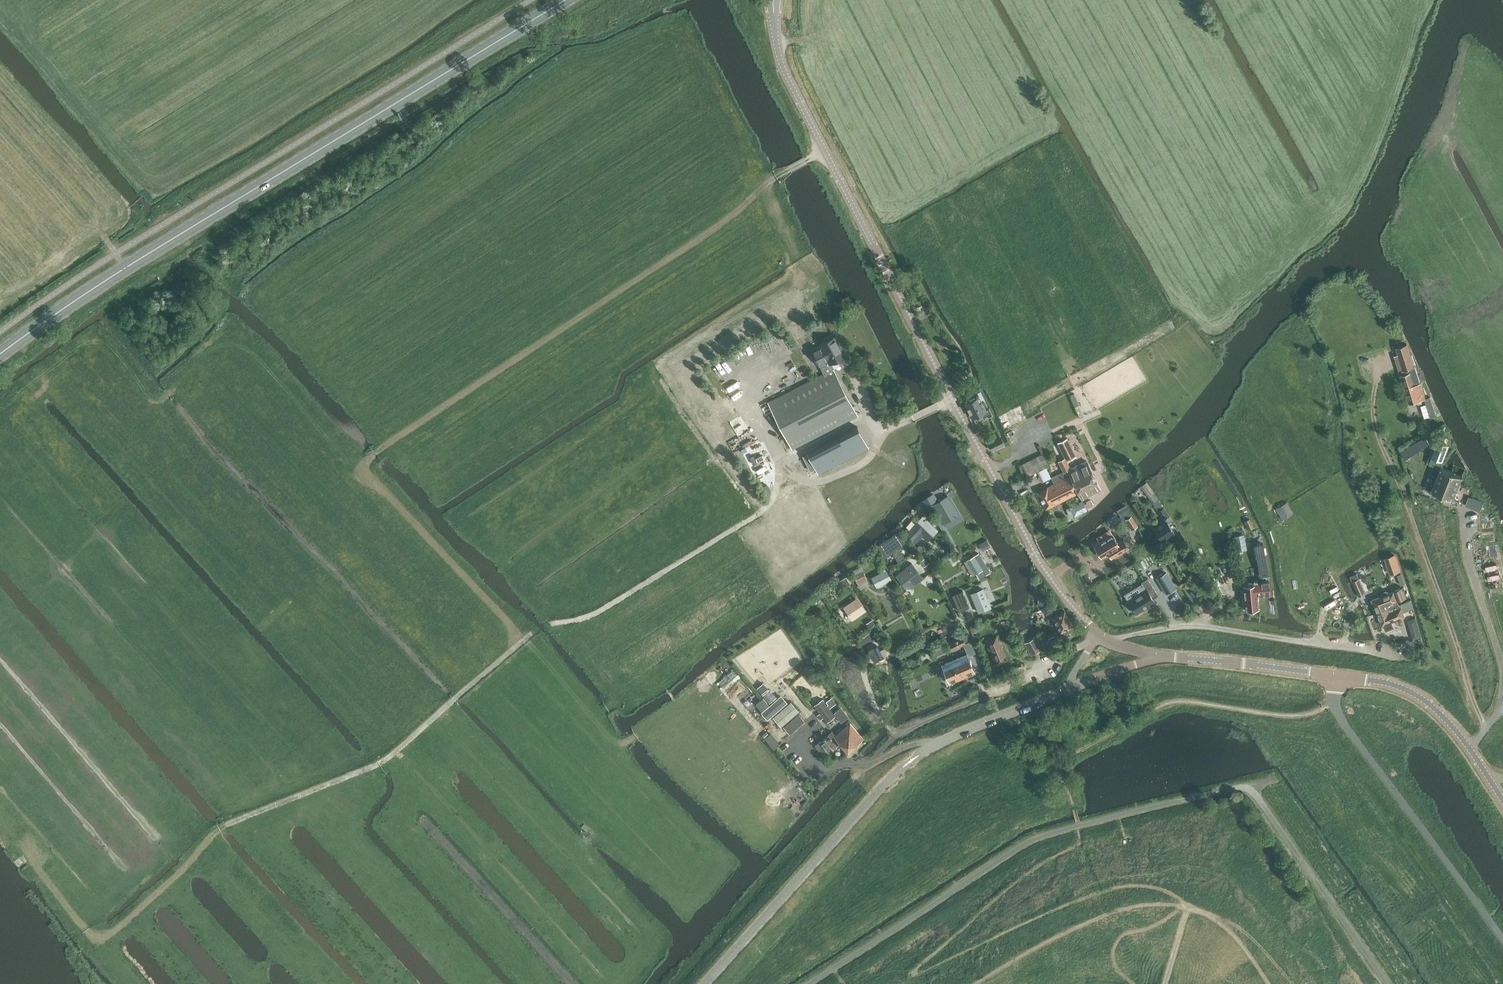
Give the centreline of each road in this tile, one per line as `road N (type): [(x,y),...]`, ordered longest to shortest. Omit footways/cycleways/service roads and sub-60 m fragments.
road 1 (track): [(520,643),(363,472),(367,459),(822,151)]
road 2 (tertiary): [(1097,633),(1039,560),(797,103),(777,44),(774,0)]
road 3 (primary): [(0,356),(128,268),(567,0)]
road 4 (track): [(30,855),(99,938),(221,828),(379,764),(530,635)]
road 5 (residential): [(1502,939),(1341,718),(1336,675)]
road 6 (residential): [(1110,642),(1194,625),(1402,656)]
road 7 (track): [(551,624),(606,608),(758,513),(774,496),(782,463)]
road 8 (tertiary): [(1336,675),(1159,655)]
road 9 (tertiary): [(1469,747),(1414,694),(1336,675)]
road 10 (unclassified): [(936,745),(1068,689)]
road 11 (residential): [(976,700),(1092,644)]

